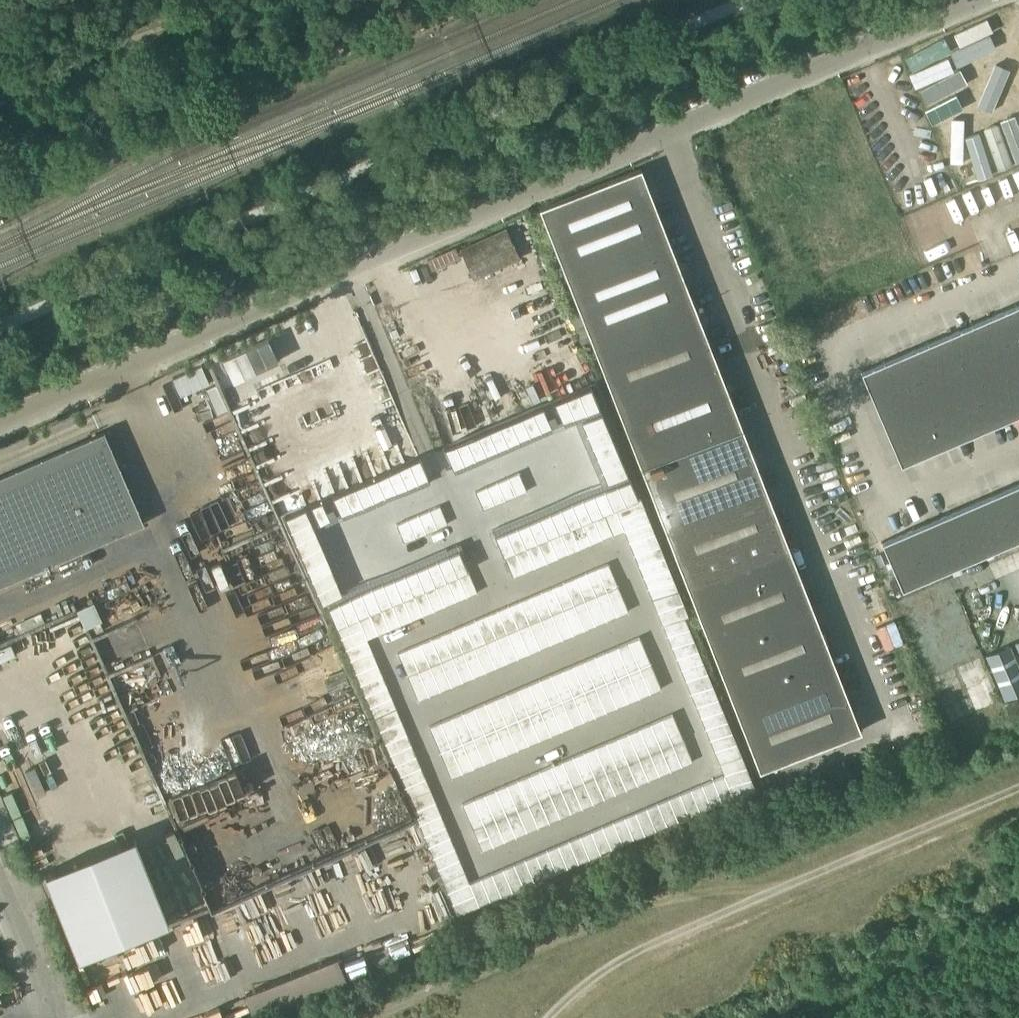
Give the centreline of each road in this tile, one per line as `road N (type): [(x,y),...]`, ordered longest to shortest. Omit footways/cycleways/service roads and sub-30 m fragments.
road 1 (unclassified): [(0,417),(969,0)]
road 2 (track): [(473,0),(0,210)]
road 3 (track): [(1018,792),(619,968),(565,1017)]
road 4 (track): [(375,1017),(610,915),(774,896)]
road 5 (unclassified): [(46,1017),(41,987),(0,893)]

